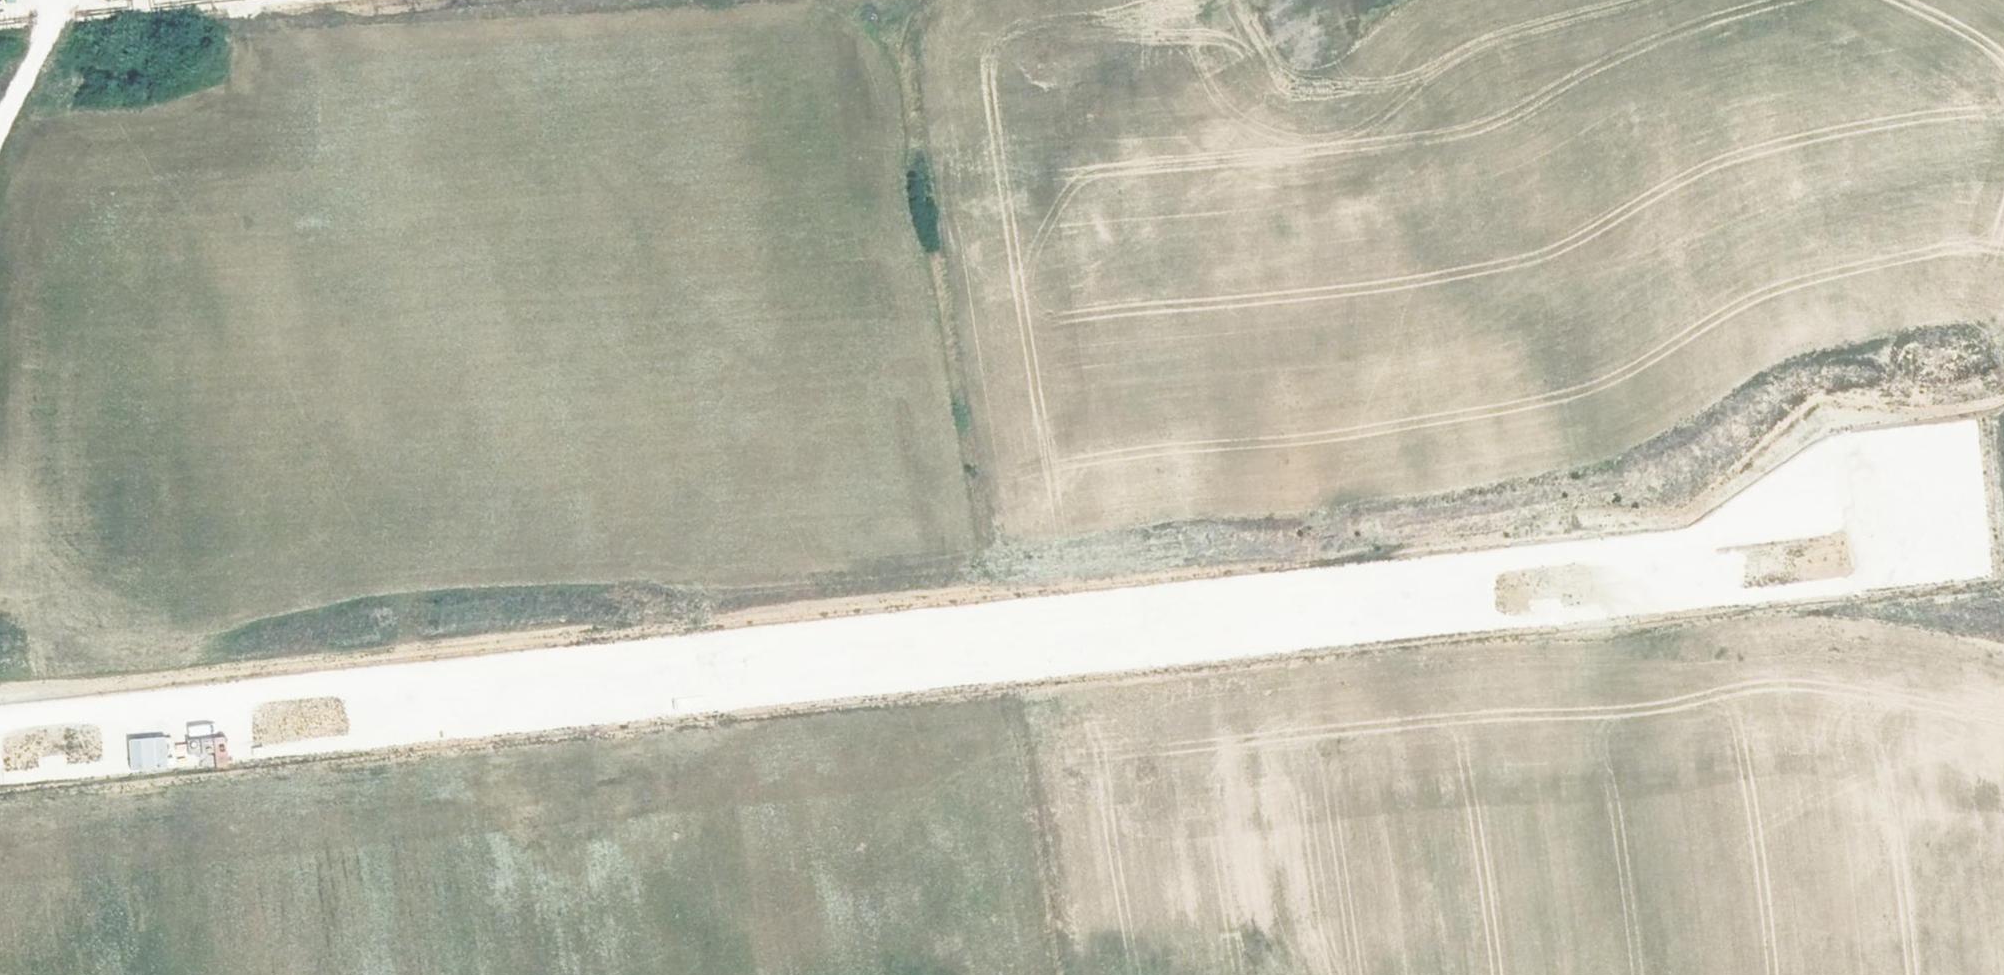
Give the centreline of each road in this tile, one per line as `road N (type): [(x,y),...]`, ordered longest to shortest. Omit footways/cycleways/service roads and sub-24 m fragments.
road 1 (track): [(0,747),(1966,521)]
road 2 (track): [(0,121),(50,0)]

